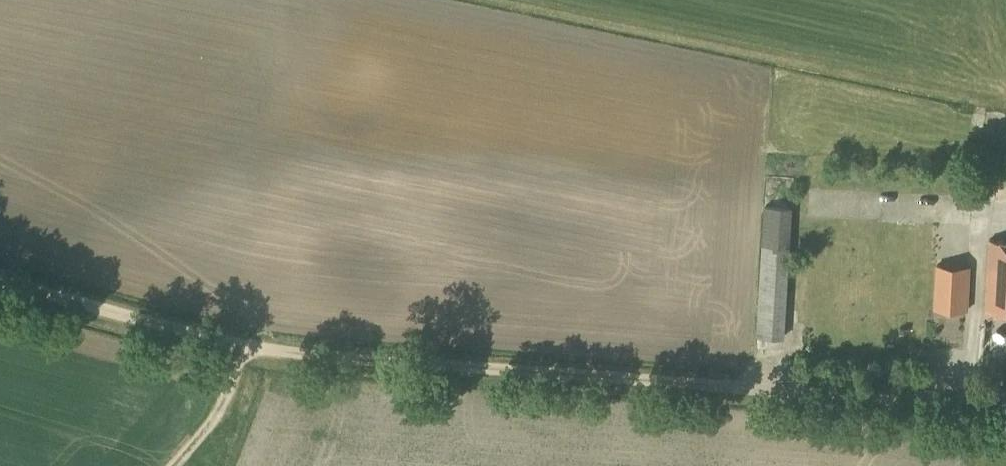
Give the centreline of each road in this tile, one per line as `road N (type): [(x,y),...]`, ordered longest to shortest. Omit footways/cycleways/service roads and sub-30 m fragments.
road 1 (track): [(0,290),(284,356),(746,389)]
road 2 (unclassified): [(746,389),(1005,407)]
road 3 (track): [(174,465),(236,384),(243,350)]

